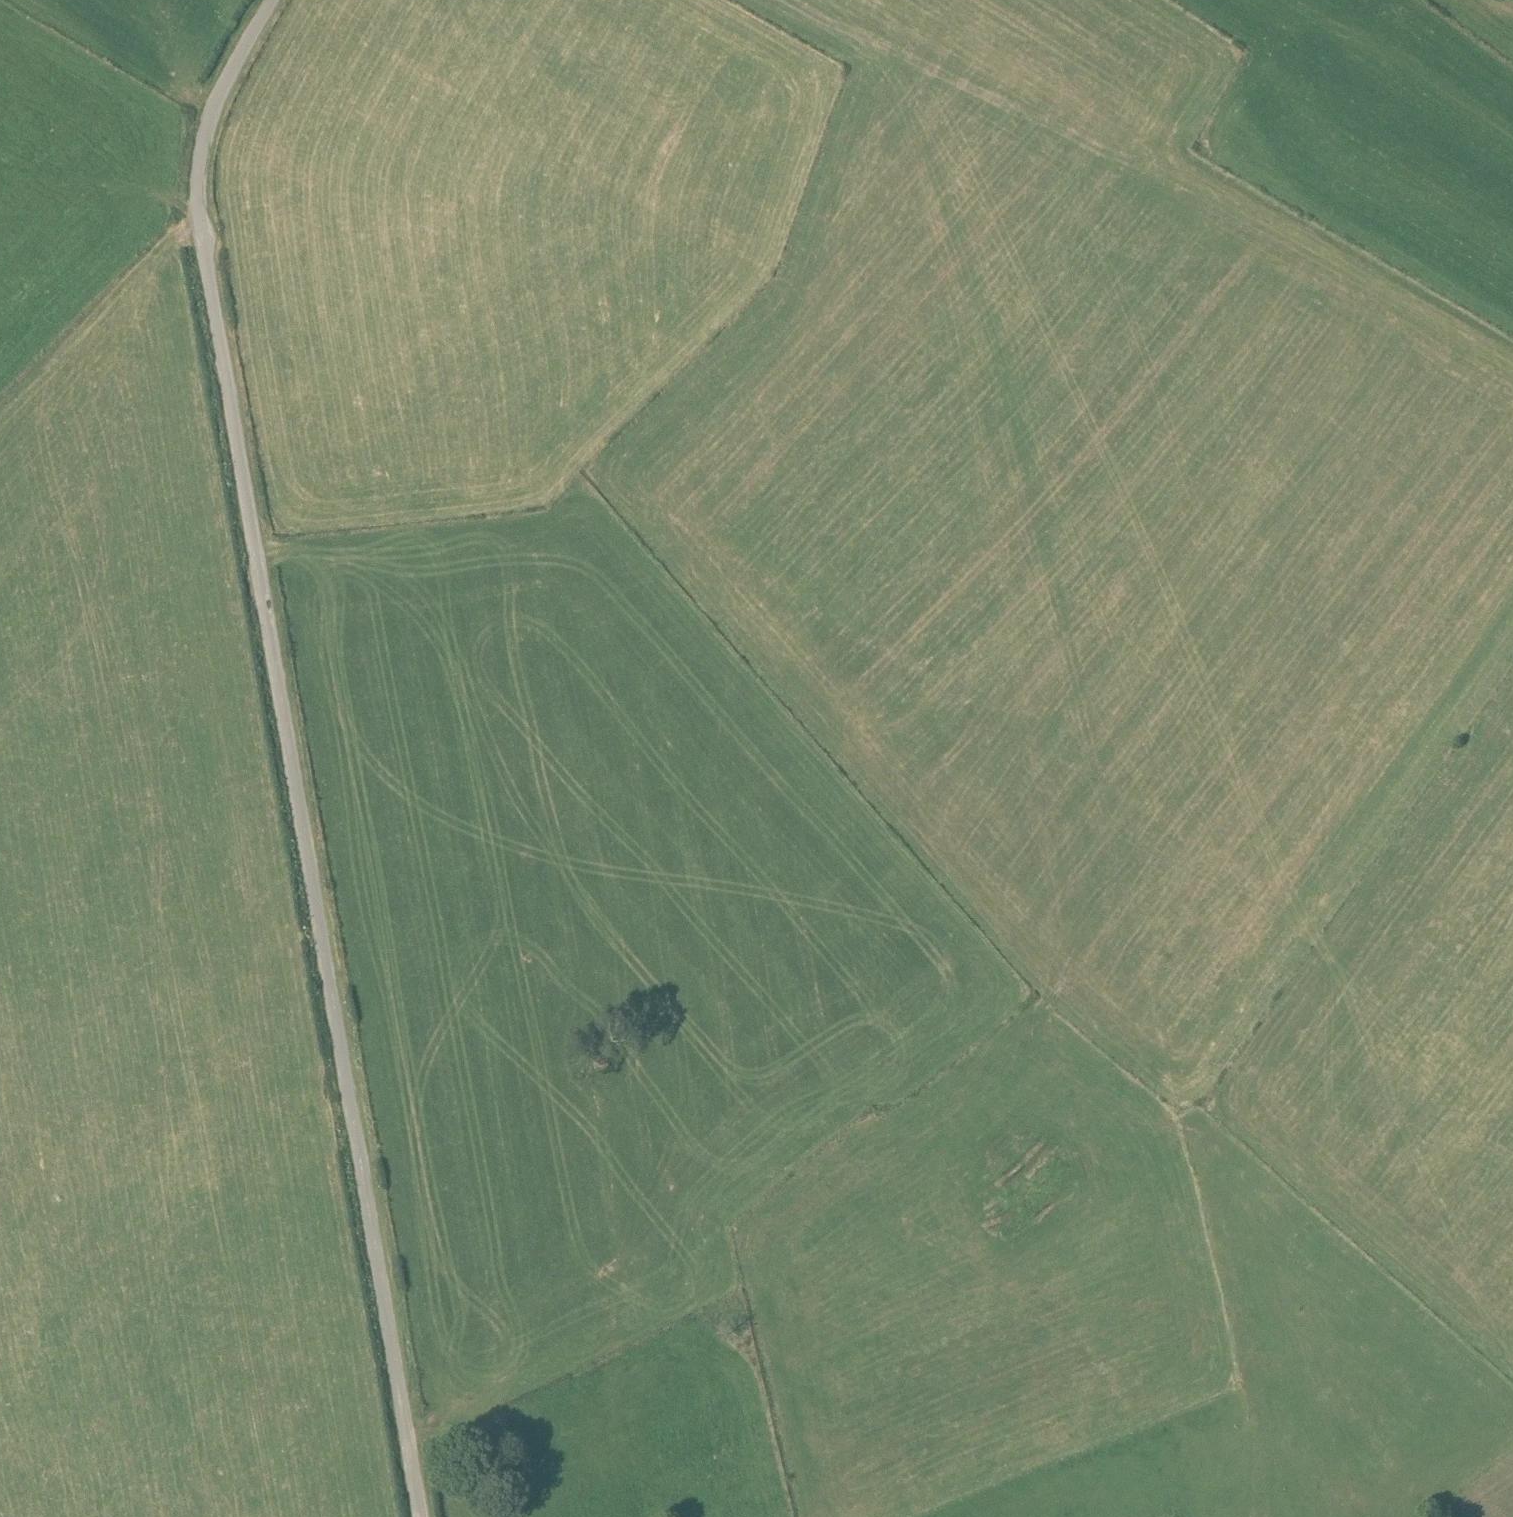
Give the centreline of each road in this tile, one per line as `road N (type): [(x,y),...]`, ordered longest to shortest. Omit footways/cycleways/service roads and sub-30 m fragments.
road 1 (track): [(428,1516),(200,238),(198,164),(217,98),(273,0)]

